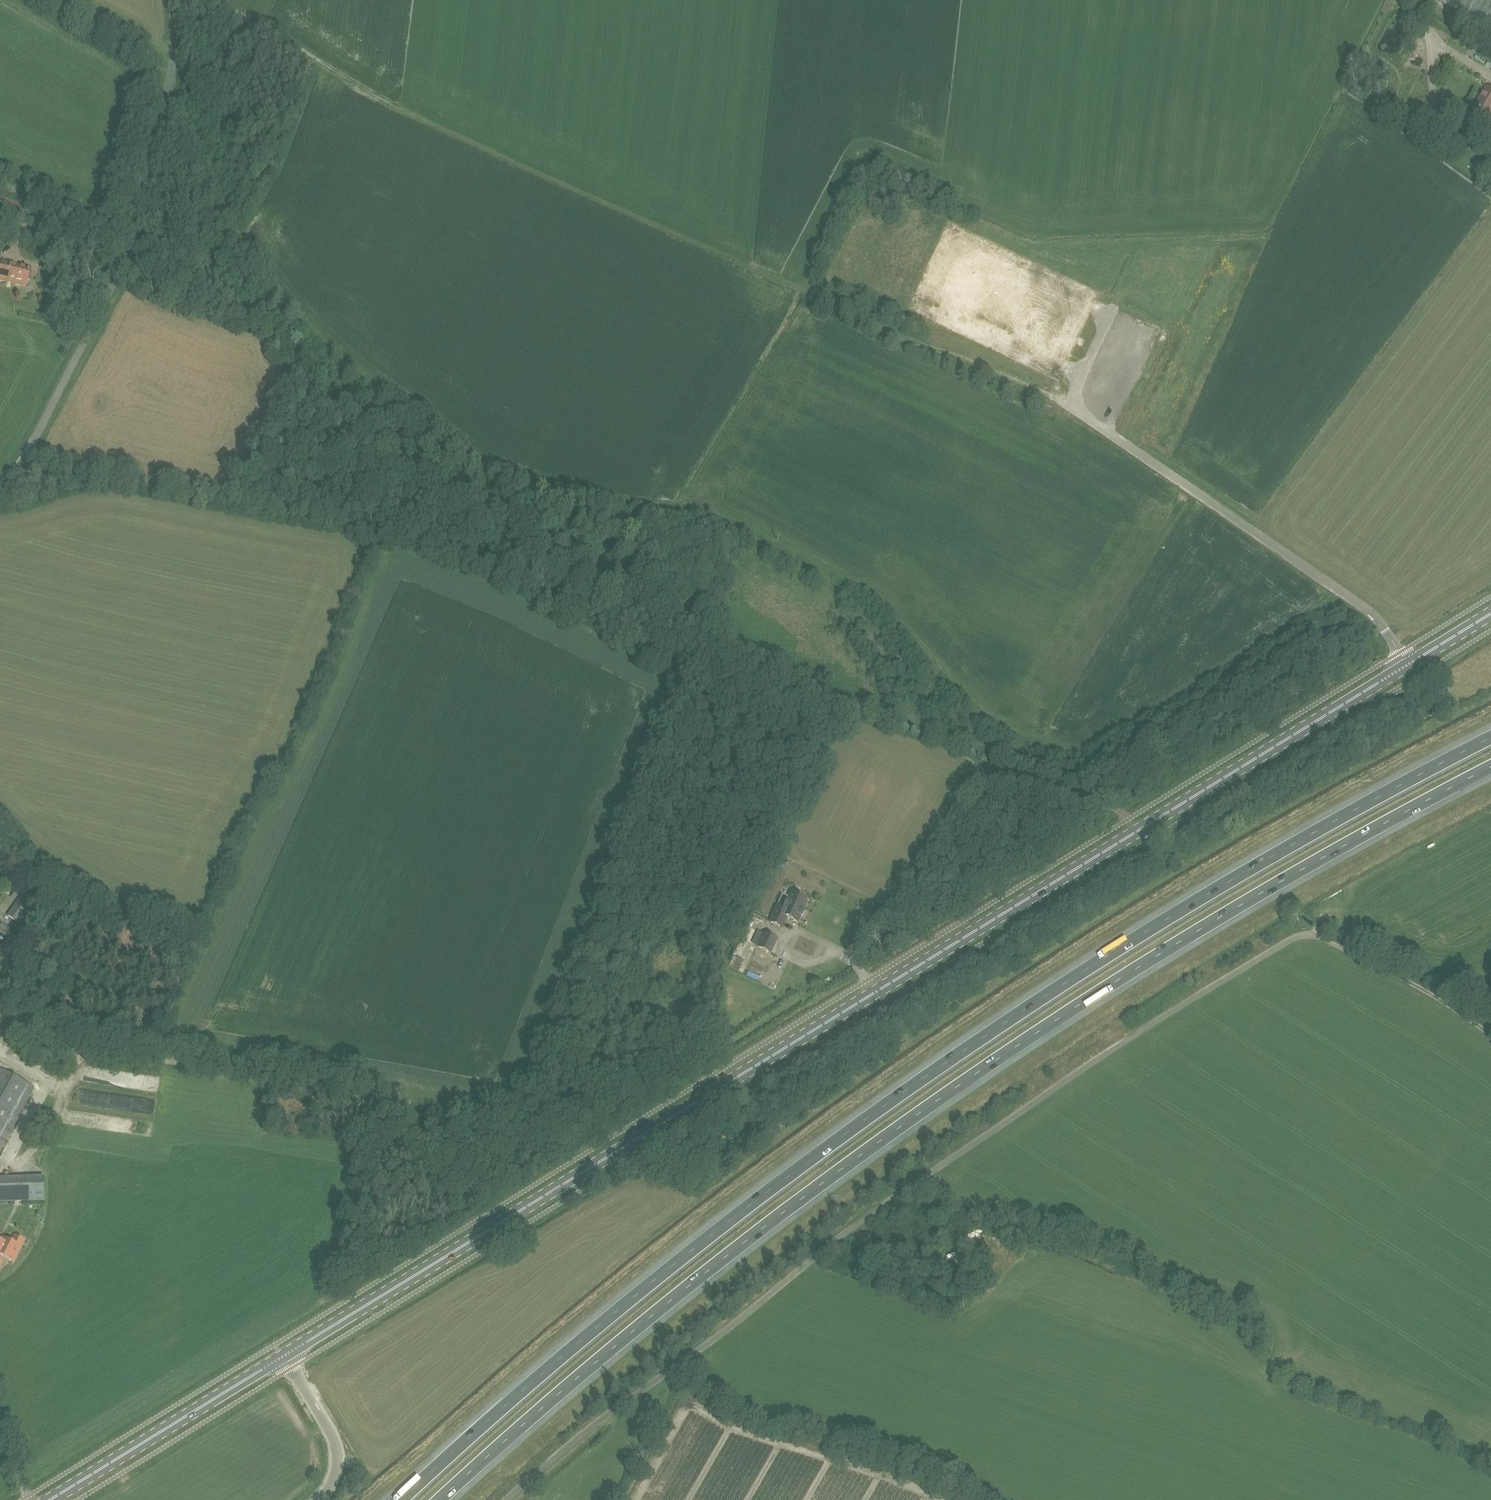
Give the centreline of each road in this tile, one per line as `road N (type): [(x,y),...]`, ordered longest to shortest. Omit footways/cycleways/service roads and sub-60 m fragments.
road 1 (motorway): [(1490,738),(1160,923),(944,1065),(675,1263),(402,1499)]
road 2 (secondary): [(284,1357),(1407,666)]
road 3 (motorway): [(439,1499),(693,1283),(983,1069),(1269,887),(1490,767)]
road 4 (unclassified): [(505,1499),(857,1224),(1290,939),(1319,938),(1371,962),(1490,1036)]
road 5 (track): [(224,0),(353,82),(1069,408)]
road 6 (unclassified): [(1407,666),(1369,613),(1069,408)]
road 7 (unclassified): [(0,487),(30,451),(132,243)]
road 8 (secondary): [(51,1499),(284,1357)]
road 9 (unclassified): [(132,243),(176,61),(175,0)]
road 10 (unclassified): [(321,1499),(338,1452),(284,1357)]
road 11 (unclassified): [(132,243),(0,185)]

